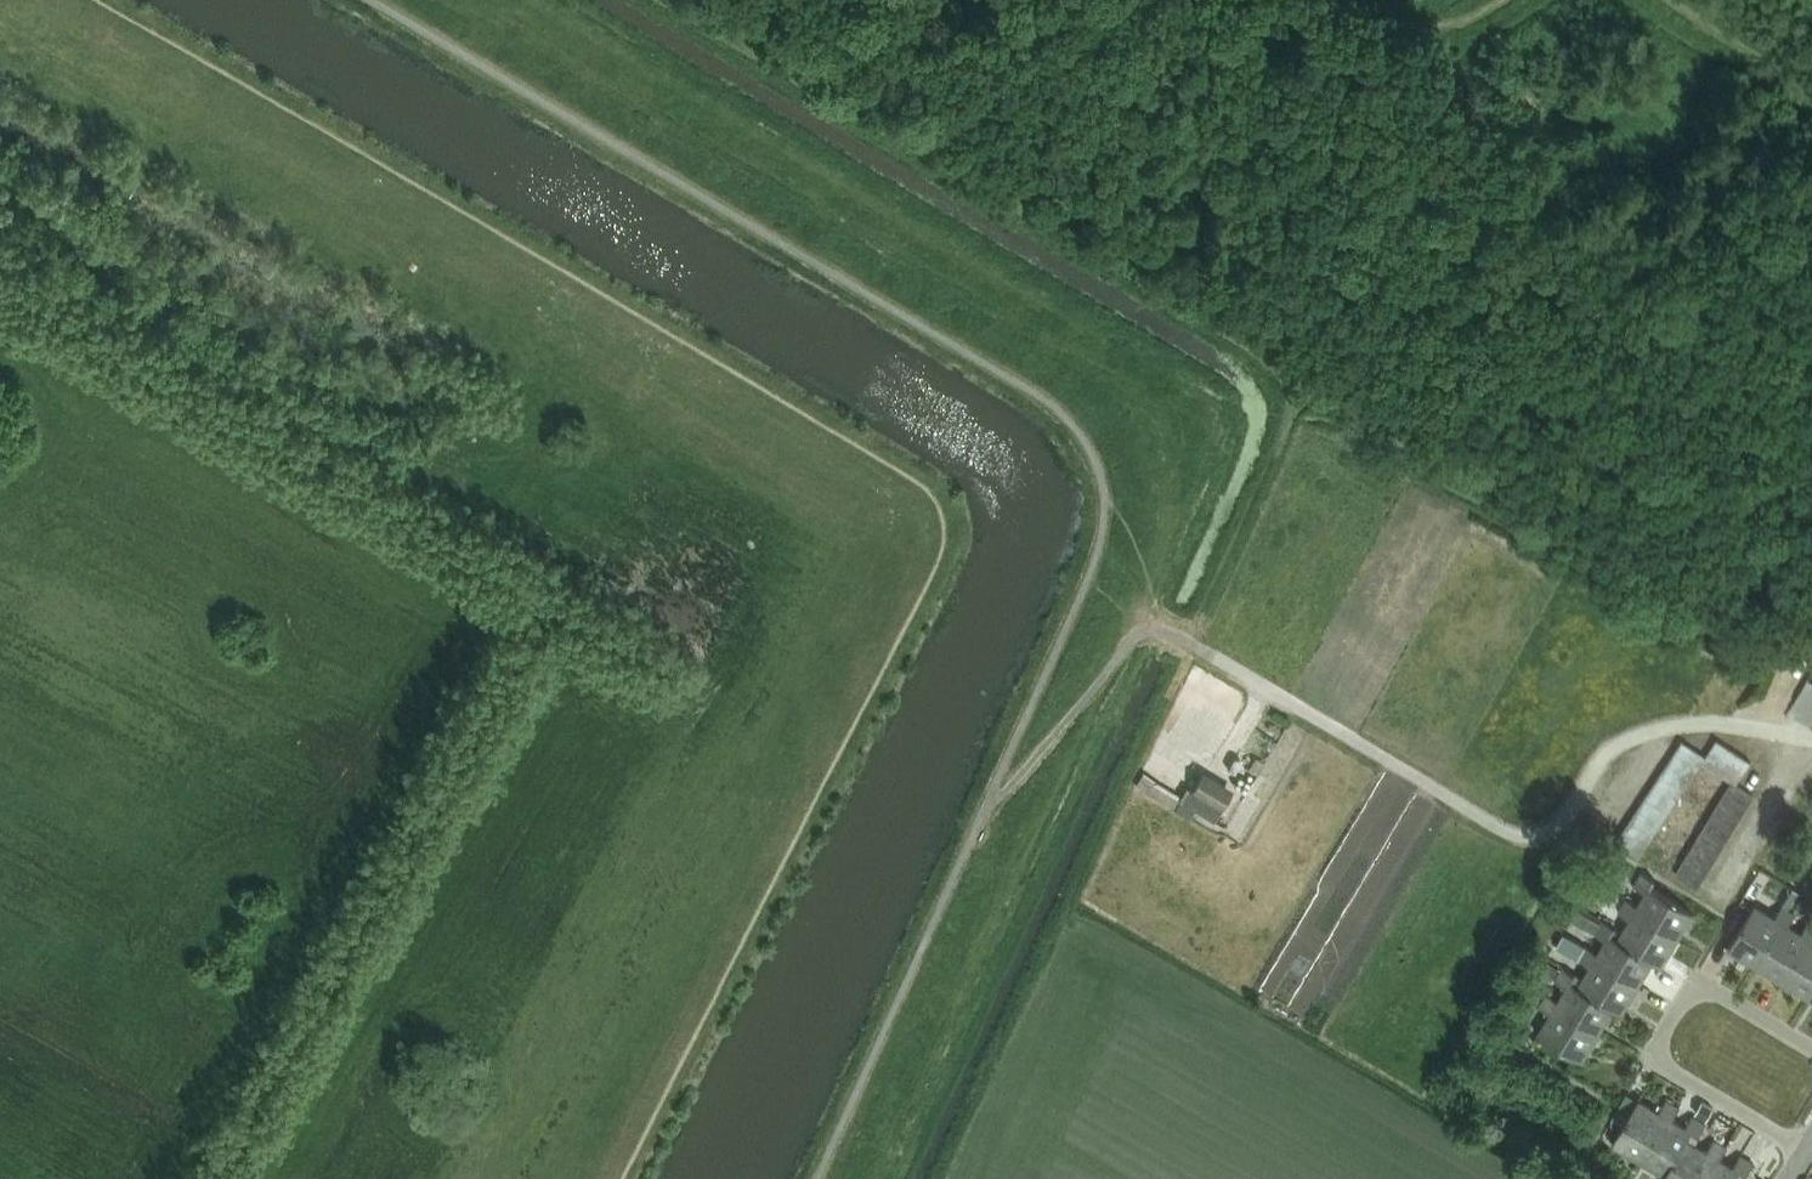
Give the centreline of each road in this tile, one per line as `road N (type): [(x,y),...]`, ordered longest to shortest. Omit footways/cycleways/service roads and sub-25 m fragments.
road 1 (residential): [(1811,1050),(1705,992),(1689,998),(1659,1047),(1665,1064),(1810,1151)]

